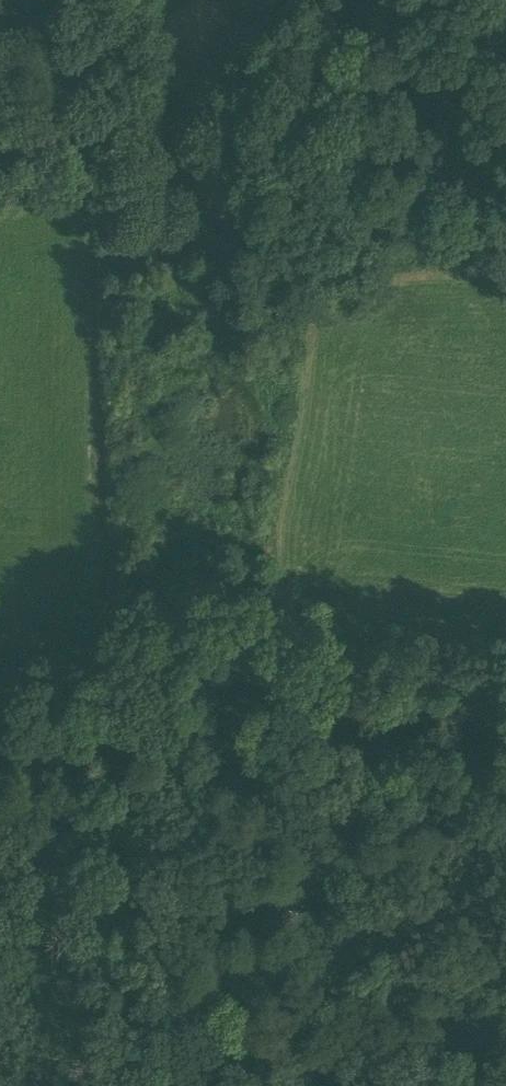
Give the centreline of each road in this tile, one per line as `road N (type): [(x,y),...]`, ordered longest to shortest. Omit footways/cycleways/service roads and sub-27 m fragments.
road 1 (track): [(74,0),(98,223),(117,695)]
road 2 (track): [(0,688),(117,695),(148,1085)]

